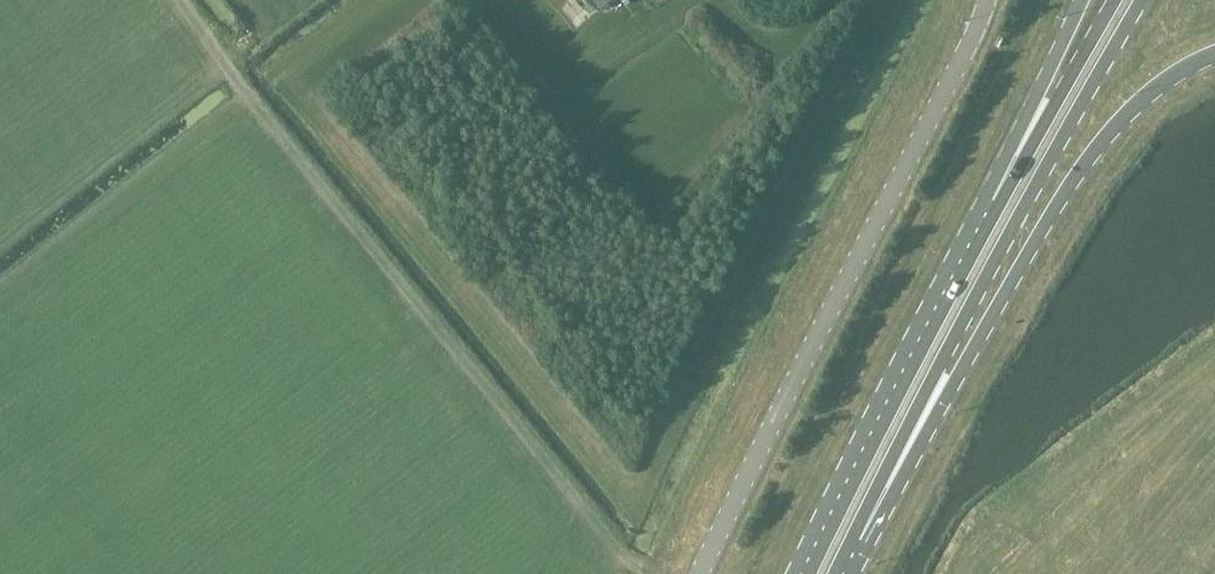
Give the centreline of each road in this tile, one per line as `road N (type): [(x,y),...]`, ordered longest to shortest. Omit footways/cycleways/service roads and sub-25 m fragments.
road 1 (unclassified): [(986,0),(698,573)]
road 2 (primary): [(858,522),(1109,129),(1157,86),(1214,53)]
road 3 (primary): [(858,522),(1139,0)]
road 4 (primary): [(1002,190),(804,573)]
road 5 (primary): [(1113,0),(1002,190)]
road 6 (primary): [(1077,0),(1002,190)]

